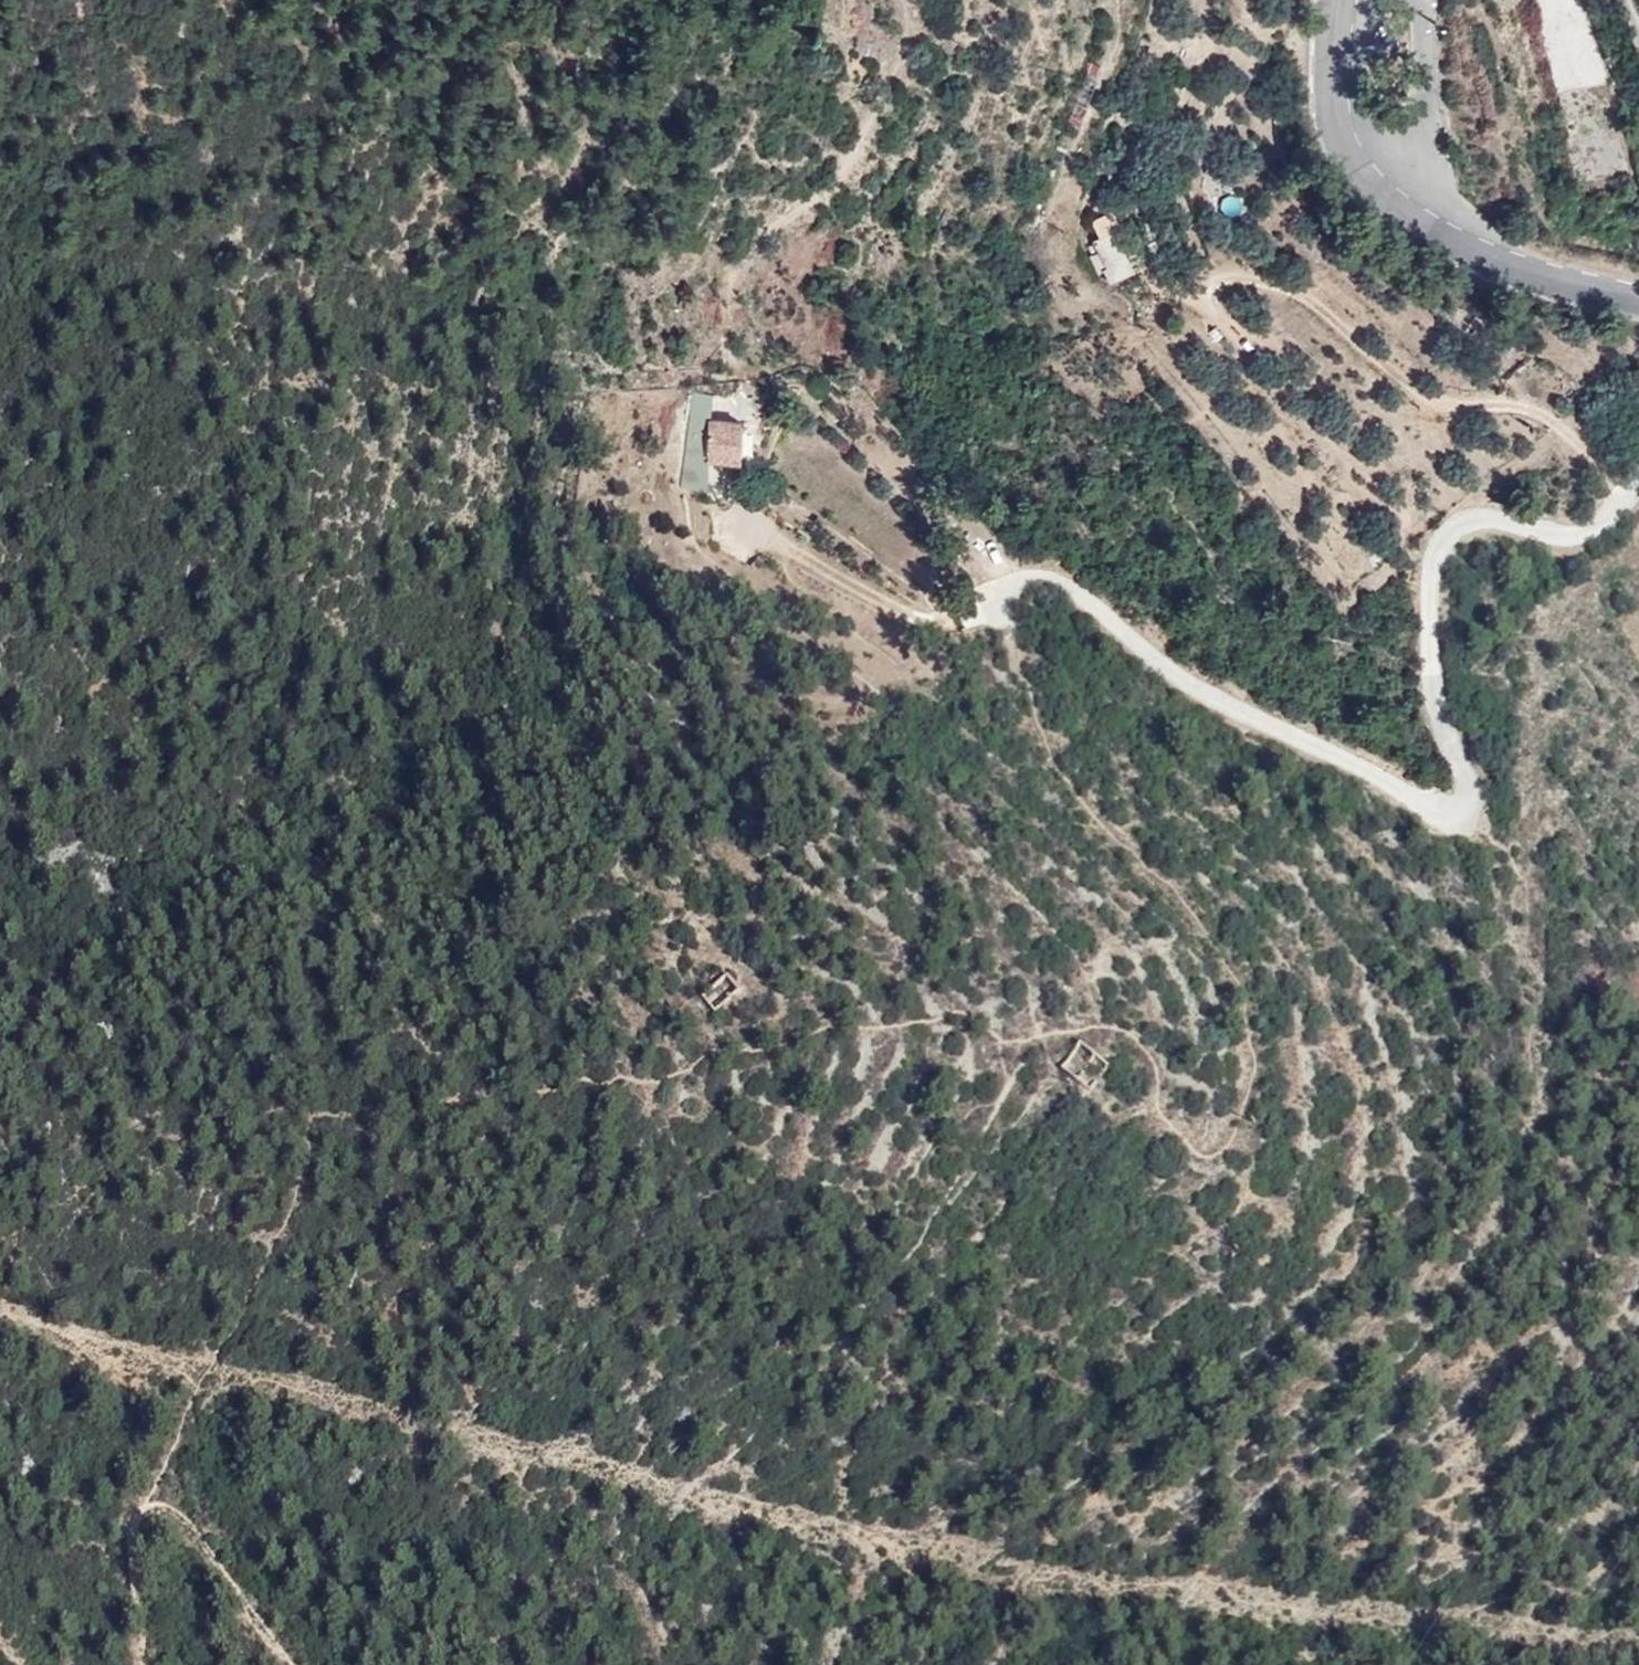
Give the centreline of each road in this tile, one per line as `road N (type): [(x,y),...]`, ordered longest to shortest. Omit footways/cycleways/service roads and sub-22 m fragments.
road 1 (tertiary): [(1339,0),(1335,115),(1372,190),(1443,241),(1638,302)]

